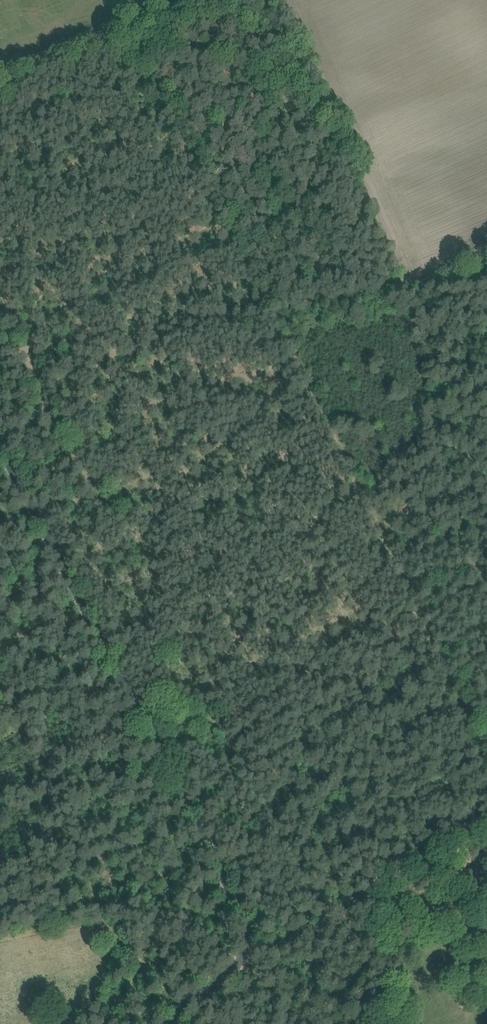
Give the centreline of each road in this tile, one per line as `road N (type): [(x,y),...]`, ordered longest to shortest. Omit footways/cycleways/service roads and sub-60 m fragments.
road 1 (unclassified): [(175,1023),(239,961),(247,937),(241,908),(0,446)]
road 2 (track): [(239,961),(262,955),(486,788)]
road 3 (track): [(0,349),(22,339),(33,343),(81,473),(81,492),(38,518)]
road 4 (unclassified): [(0,72),(203,0)]

